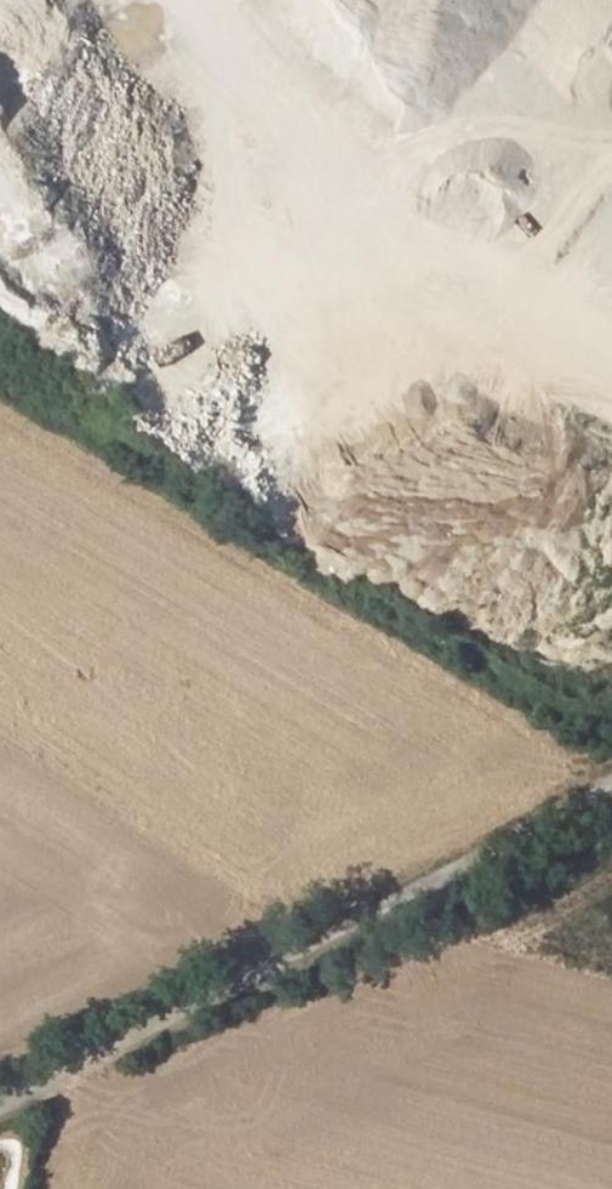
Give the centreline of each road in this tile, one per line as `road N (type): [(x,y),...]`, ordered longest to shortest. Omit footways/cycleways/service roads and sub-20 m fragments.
road 1 (track): [(0,1095),(611,773)]

